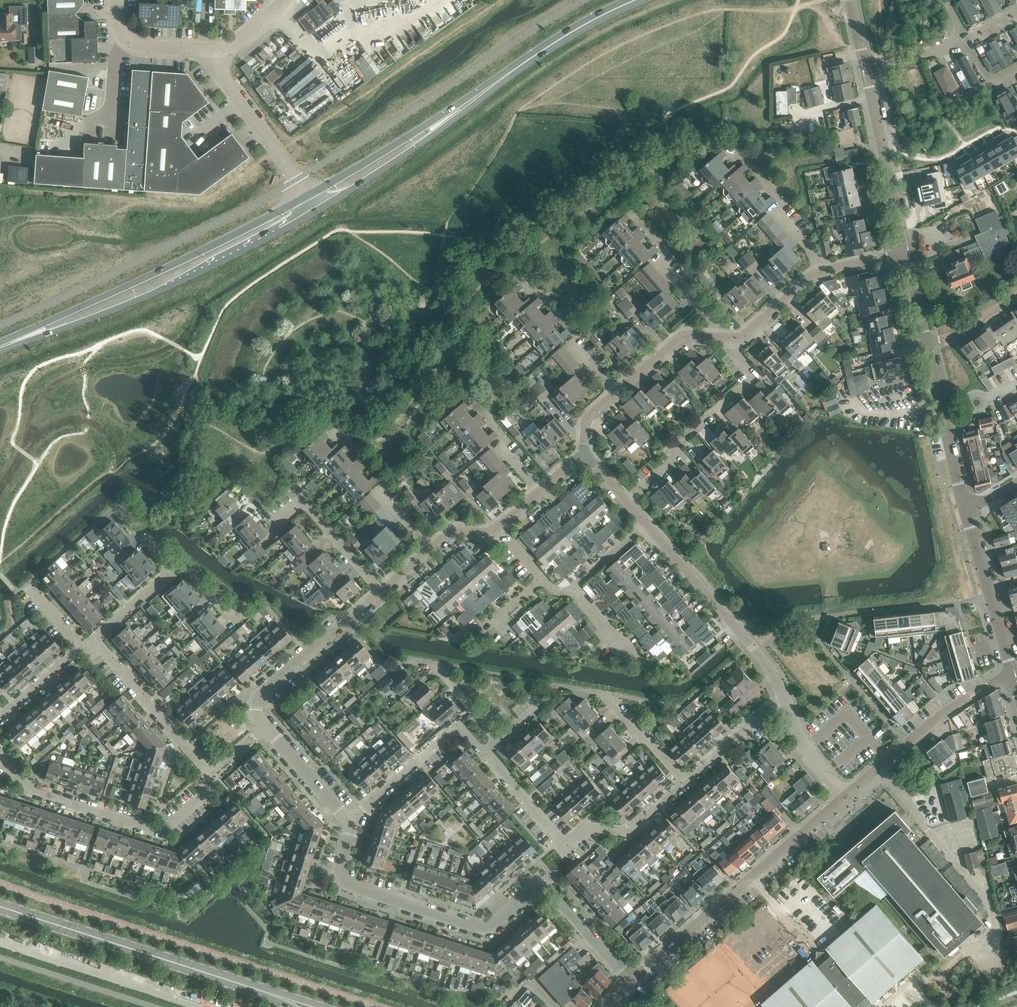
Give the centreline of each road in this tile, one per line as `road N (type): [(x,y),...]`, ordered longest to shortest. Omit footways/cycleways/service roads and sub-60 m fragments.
road 1 (residential): [(630,979),(544,883),(492,931),(339,879),(349,819)]
road 2 (primary): [(633,0),(310,203)]
road 3 (primary): [(310,203),(152,286),(0,349)]
road 4 (residential): [(630,979),(844,796)]
road 5 (residential): [(485,753),(568,848),(586,831),(626,838),(682,782)]
road 6 (residential): [(965,510),(908,252)]
road 7 (residential): [(207,778),(199,802),(165,833),(21,786),(0,758)]
road 8 (secondary): [(229,980),(0,908)]
road 9 (residential): [(785,699),(758,653),(644,523)]
road 10 (residential): [(626,503),(674,460),(683,439),(754,378),(730,342)]
road 11 (residential): [(241,493),(272,529),(305,503),(382,599)]
road 12 (residential): [(265,729),(258,701),(382,599)]
road 13 (residential): [(1016,692),(965,510)]
road 14 (residential): [(908,252),(866,68)]
road 15 (residential): [(207,778),(91,641)]
road 16 (unclassified): [(310,203),(213,57)]
road 17 (residential): [(844,796),(971,697)]
road 18 (residential): [(349,819),(461,726)]
road 19 (residential): [(682,782),(785,699)]
road 20 (residential): [(613,393),(683,337),(722,338)]
road 21 (residential): [(349,819),(265,729)]

